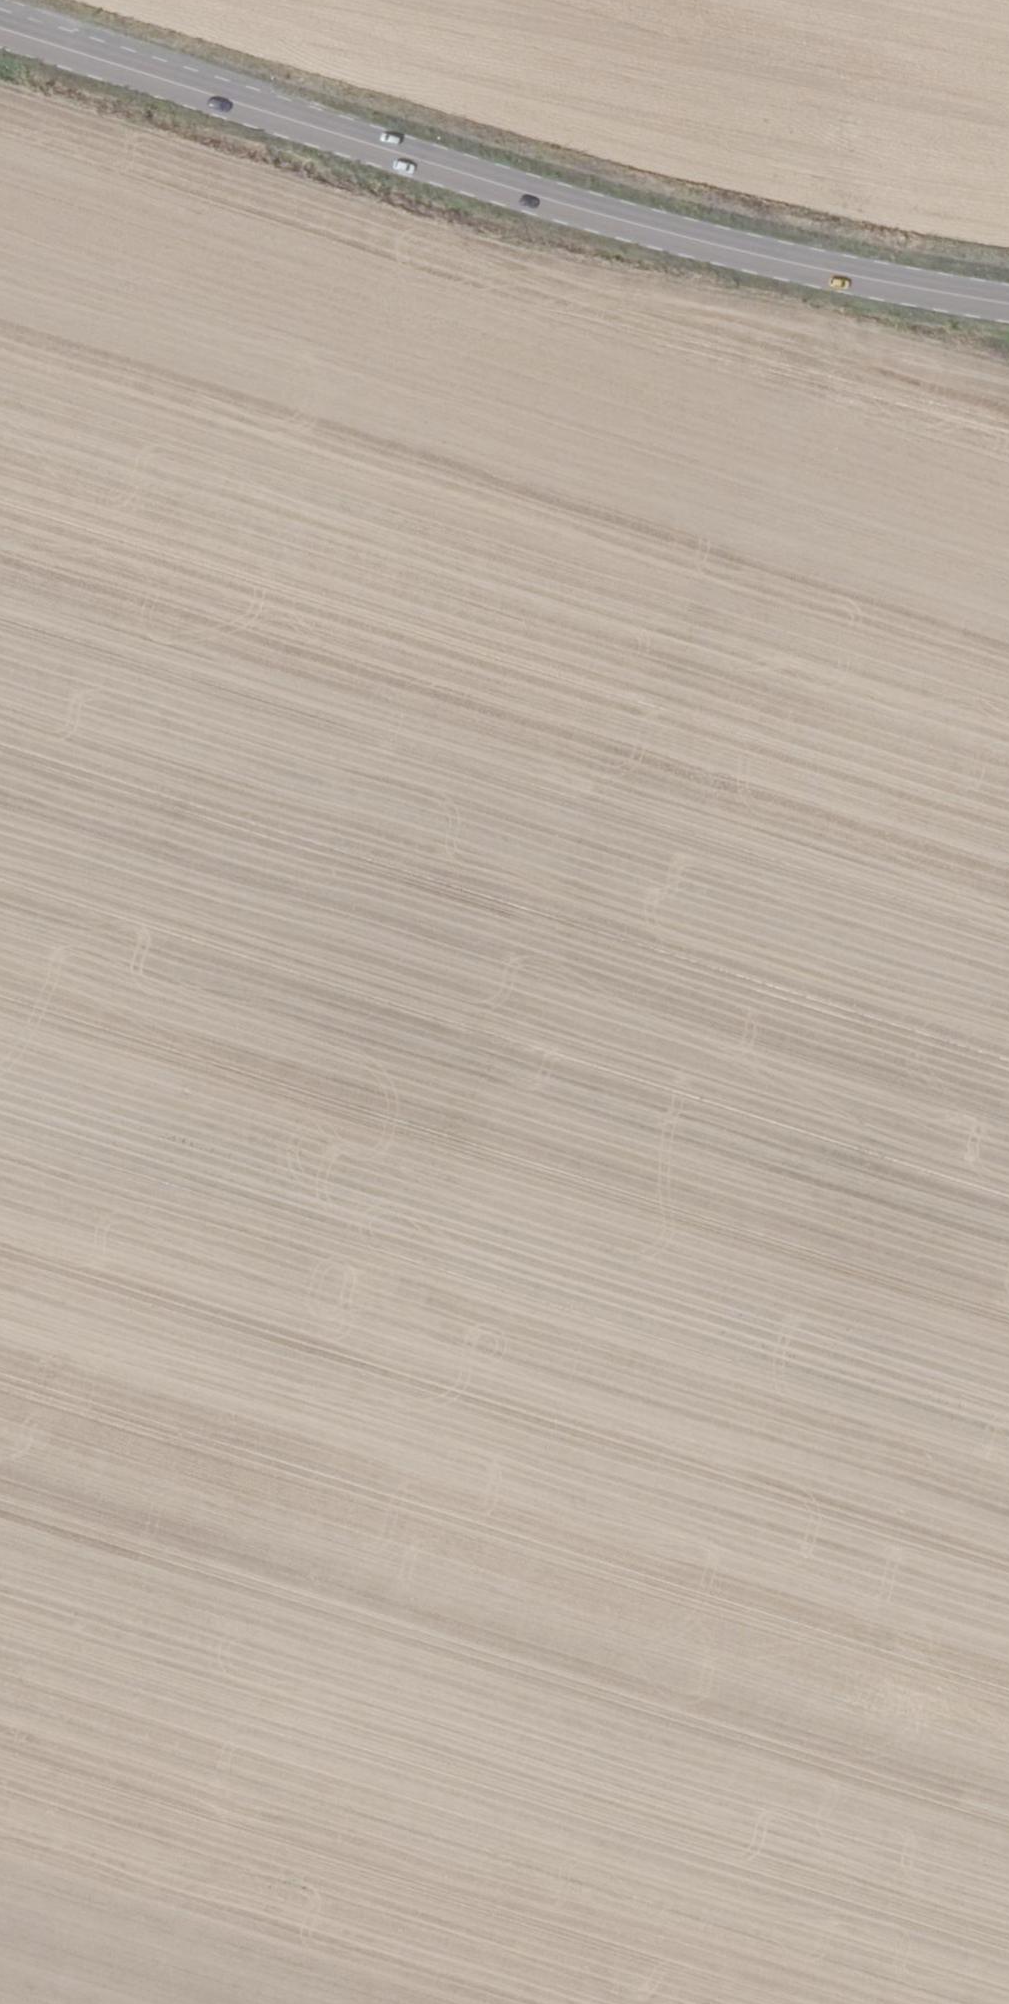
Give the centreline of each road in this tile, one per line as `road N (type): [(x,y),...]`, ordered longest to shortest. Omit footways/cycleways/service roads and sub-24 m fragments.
road 1 (primary): [(1008,304),(646,229),(0,28)]

